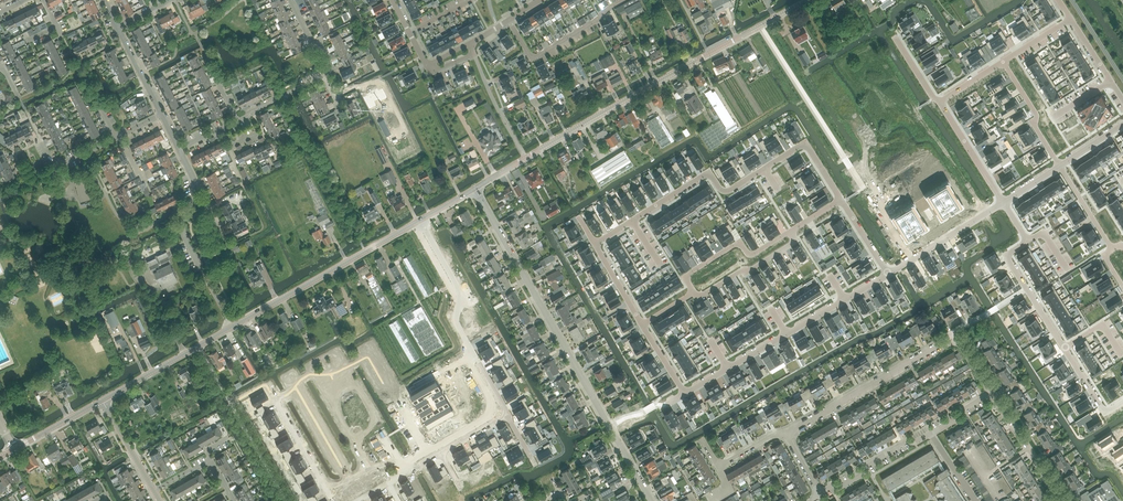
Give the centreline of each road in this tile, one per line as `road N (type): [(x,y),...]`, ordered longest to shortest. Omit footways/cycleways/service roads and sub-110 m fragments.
road 1 (residential): [(651,500),(475,189)]
road 2 (unclassified): [(525,158),(806,0)]
road 3 (residential): [(595,243),(703,176),(728,191),(803,146),(841,199)]
road 4 (residential): [(1105,412),(1008,259),(1028,241),(1003,202)]
road 5 (residential): [(685,394),(887,275)]
road 6 (residential): [(504,415),(456,322),(461,294),(419,221)]
road 7 (unclassified): [(234,326),(419,221)]
road 8 (residential): [(784,432),(944,340),(961,342)]
road 9 (residential): [(238,121),(331,68),(290,0)]
road 10 (unclassified): [(102,400),(234,326)]
road 11 (residential): [(508,20),(535,57),(623,0)]
road 12 (residential): [(887,275),(1003,202)]
road 13 (residential): [(693,292),(689,274),(732,246),(752,254),(790,231)]
road 14 (residential): [(1061,499),(993,392)]
road 15 (residential): [(818,492),(930,435)]
road 16 (residential): [(693,292),(755,268),(793,243),(790,231)]
road 17 (residential): [(271,393),(333,500)]
road 18 (residential): [(1060,165),(1003,62)]

